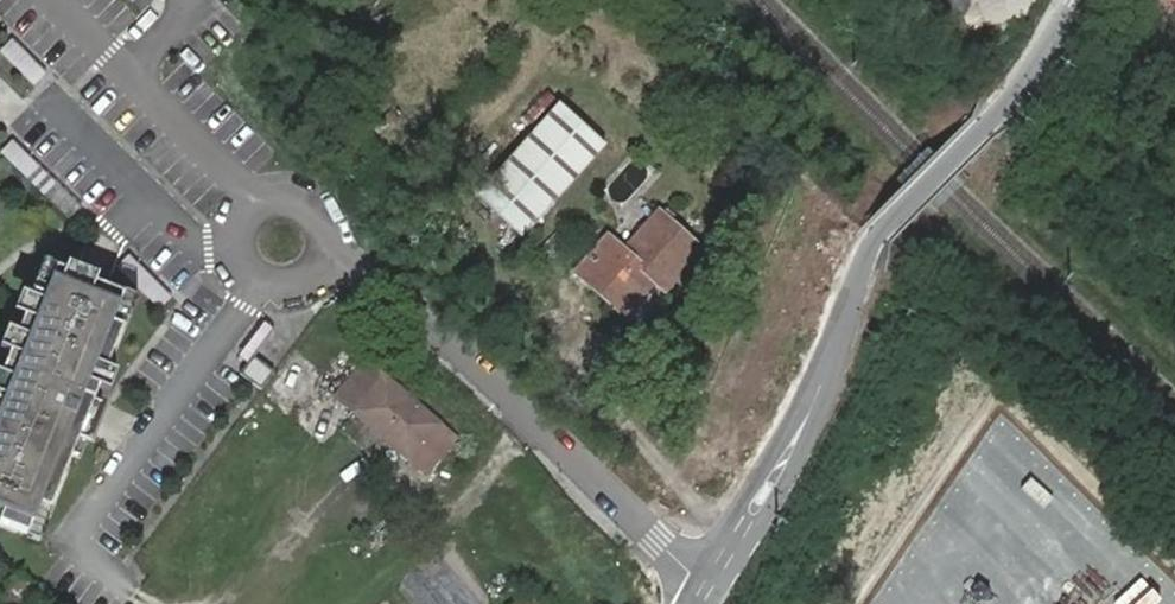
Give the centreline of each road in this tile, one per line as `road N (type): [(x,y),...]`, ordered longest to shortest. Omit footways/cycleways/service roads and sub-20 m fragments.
road 1 (residential): [(324,266),(391,284),(708,595)]
road 2 (unclassified): [(708,595),(731,433),(760,352),(832,203)]
road 3 (residential): [(324,266),(328,233),(310,206),(280,196),(241,217),(235,260),(253,284),(285,293),(315,279)]
road 4 (unknown): [(832,203),(953,76)]
road 5 (unclassified): [(953,76),(989,47),(1047,25),(1060,0)]

